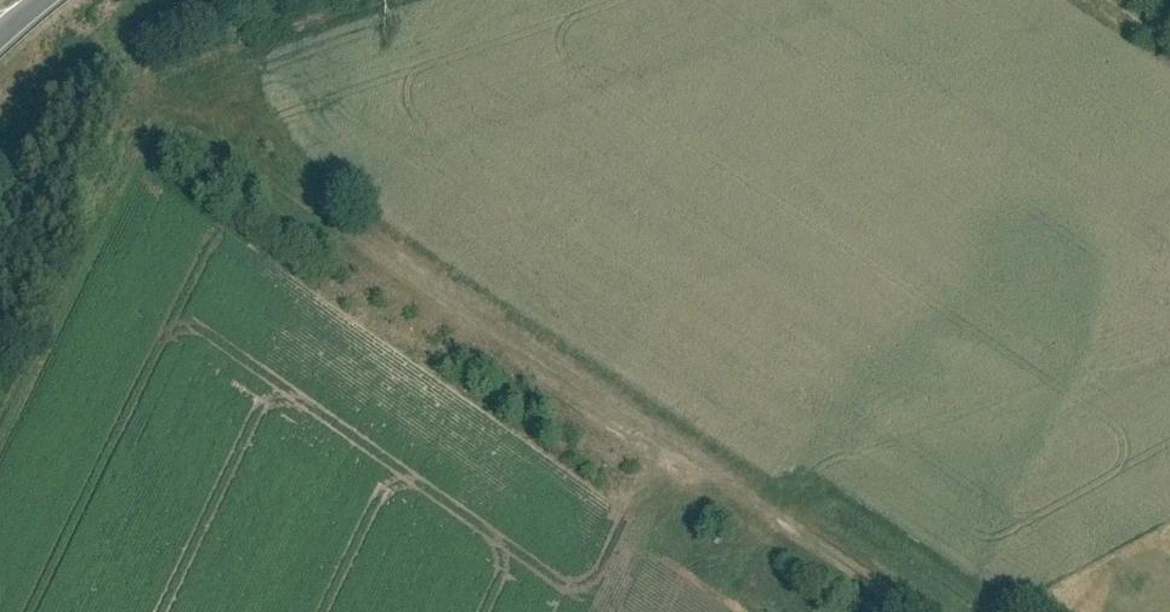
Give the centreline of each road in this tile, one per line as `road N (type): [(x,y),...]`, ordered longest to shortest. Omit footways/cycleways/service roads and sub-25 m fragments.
road 1 (track): [(914,611),(130,92)]

